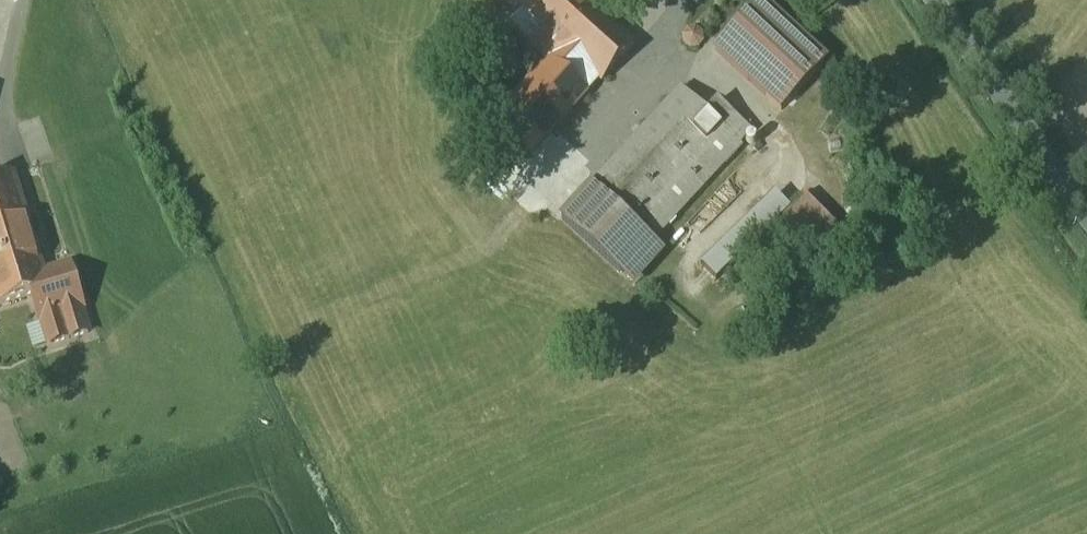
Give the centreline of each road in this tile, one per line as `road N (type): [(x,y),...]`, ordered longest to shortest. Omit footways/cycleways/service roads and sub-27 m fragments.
road 1 (tertiary): [(936,0),(1086,216)]

